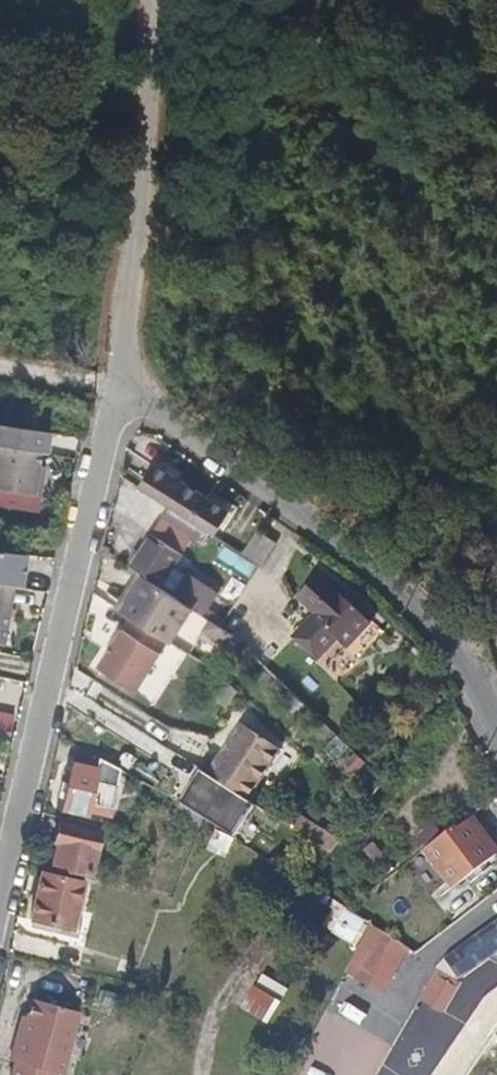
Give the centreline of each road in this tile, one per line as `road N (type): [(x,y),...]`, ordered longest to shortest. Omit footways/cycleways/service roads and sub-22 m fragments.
road 1 (residential): [(496,728),(466,666),(410,598),(111,398)]
road 2 (residential): [(51,673),(111,398)]
road 3 (residential): [(0,871),(51,673)]

